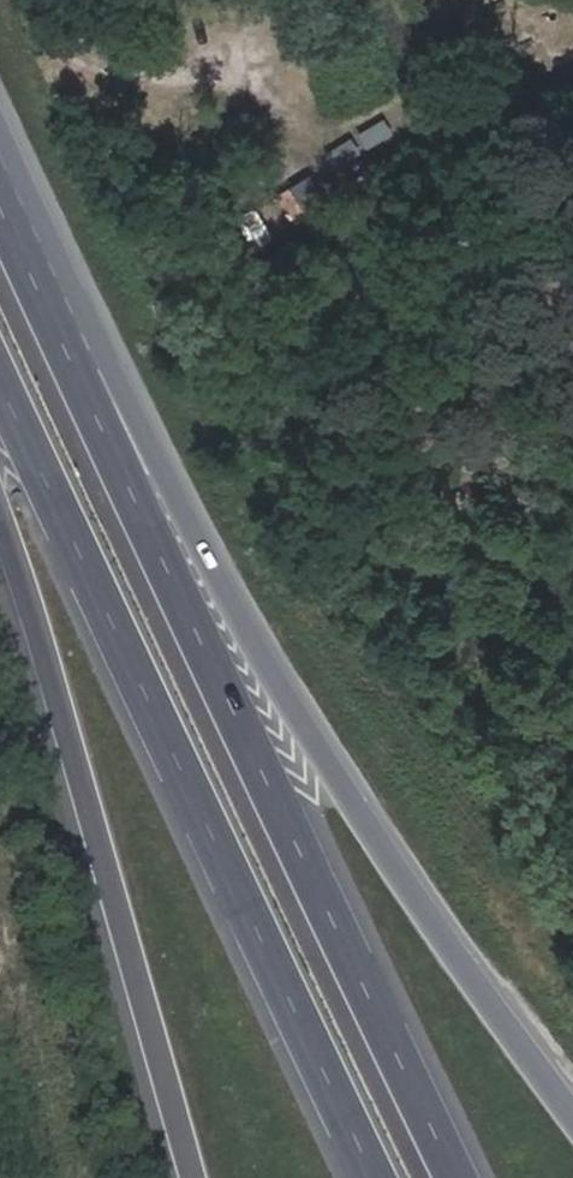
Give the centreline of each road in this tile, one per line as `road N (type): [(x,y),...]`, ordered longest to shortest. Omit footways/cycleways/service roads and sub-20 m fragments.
road 1 (motorway): [(572,1103),(468,960),(249,620),(0,126)]
road 2 (motorway): [(463,1177),(0,203)]
road 3 (motorway): [(0,373),(383,1177)]
road 4 (motorway): [(0,516),(56,680),(192,1177)]

